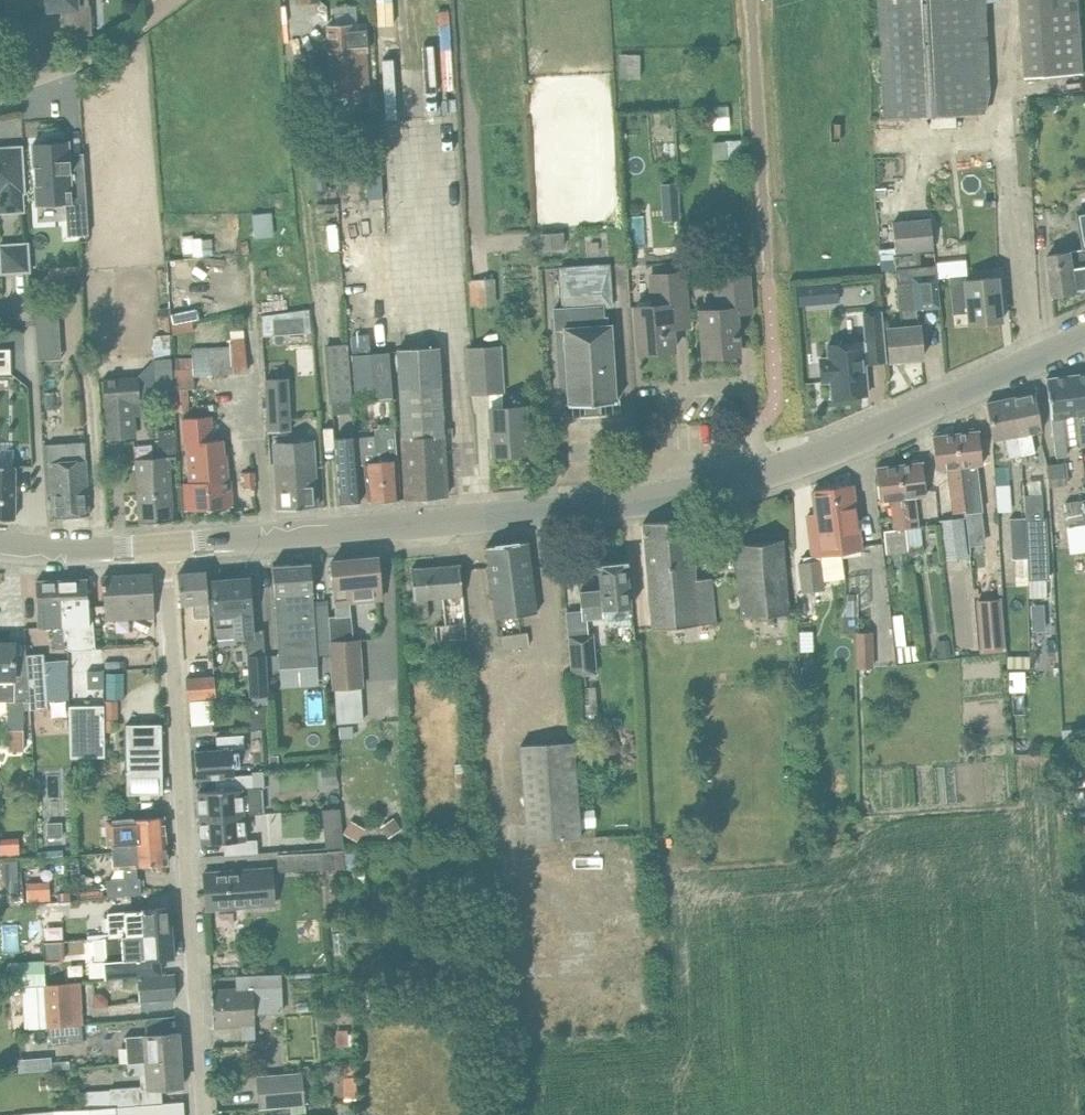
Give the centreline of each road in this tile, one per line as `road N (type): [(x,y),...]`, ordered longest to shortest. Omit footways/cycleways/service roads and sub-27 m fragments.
road 1 (tertiary): [(164,546),(665,498),(845,444),(1084,339)]
road 2 (residential): [(205,1114),(164,546)]
road 3 (unclassified): [(751,0),(768,277)]

